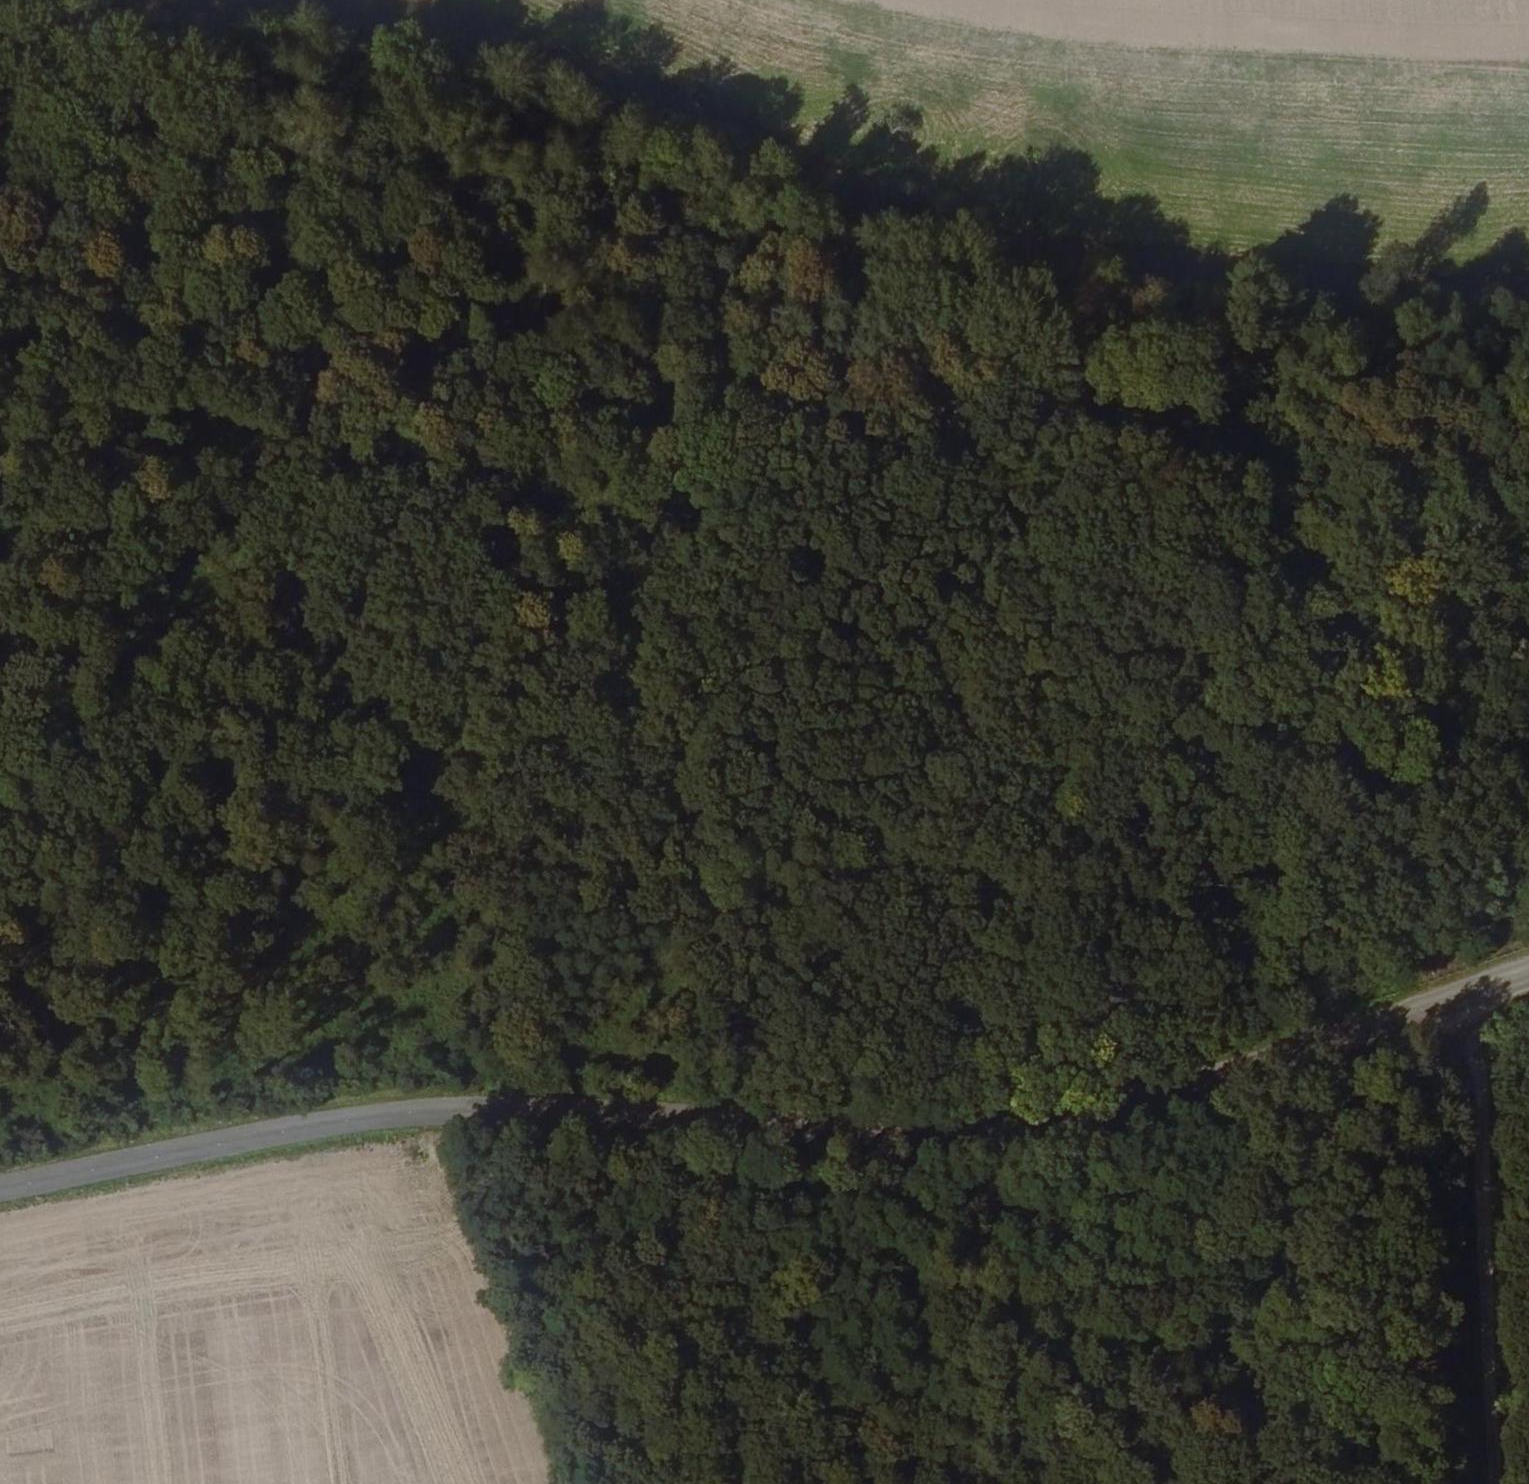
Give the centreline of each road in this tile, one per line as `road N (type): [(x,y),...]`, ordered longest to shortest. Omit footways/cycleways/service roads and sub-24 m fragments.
road 1 (tertiary): [(1461,996),(1158,1094),(986,1125),(454,1106),(0,1190)]
road 2 (unclassified): [(1490,1483),(1461,996)]

